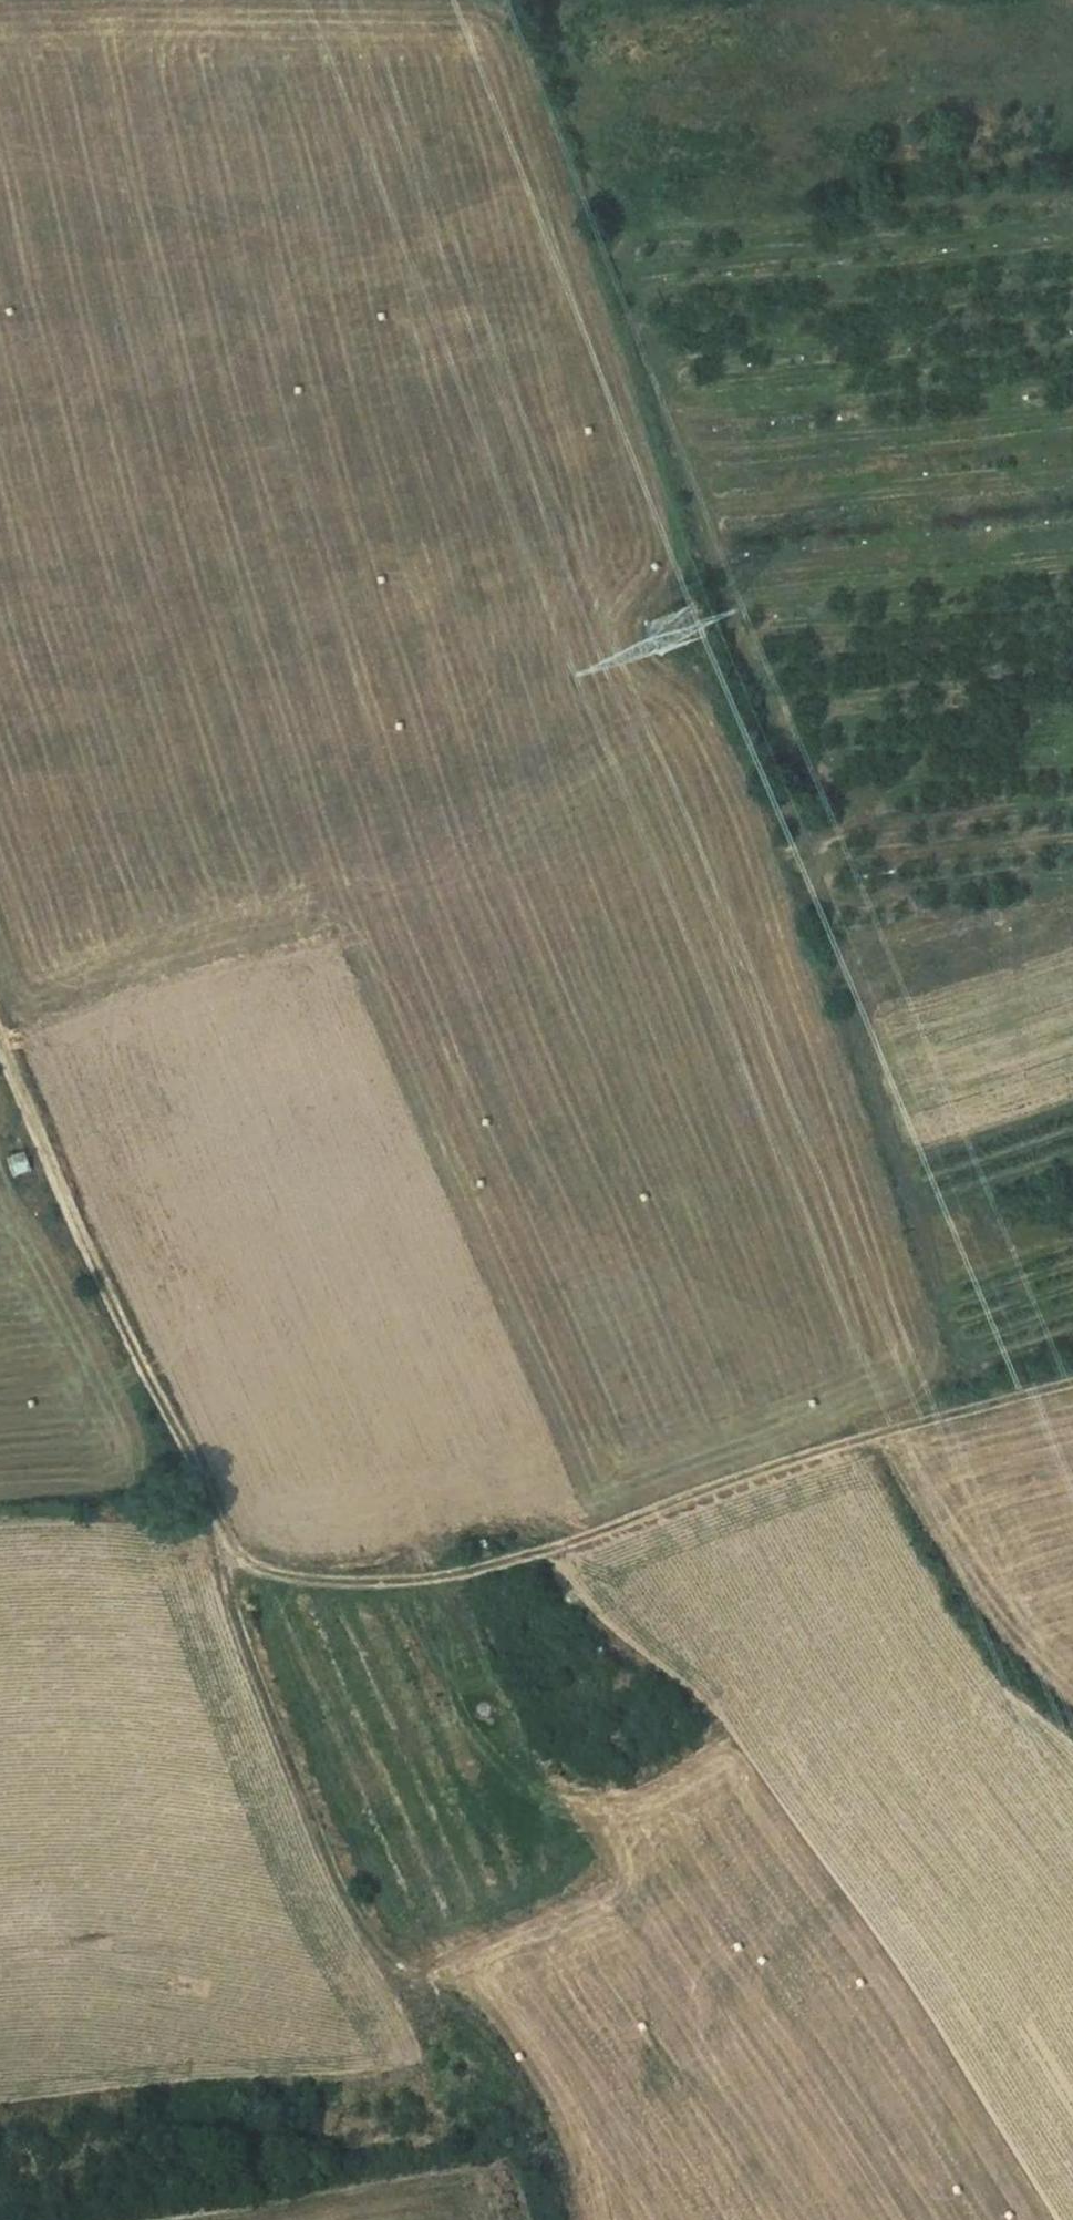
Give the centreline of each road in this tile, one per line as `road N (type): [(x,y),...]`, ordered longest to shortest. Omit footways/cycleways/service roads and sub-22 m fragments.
road 1 (track): [(0,1037),(83,1245),(222,1539),(257,1572),(349,1585),(494,1567),(870,1439),(1072,1380)]
road 2 (track): [(222,1539),(239,1626),(341,1885),(389,1963),(448,1995)]

